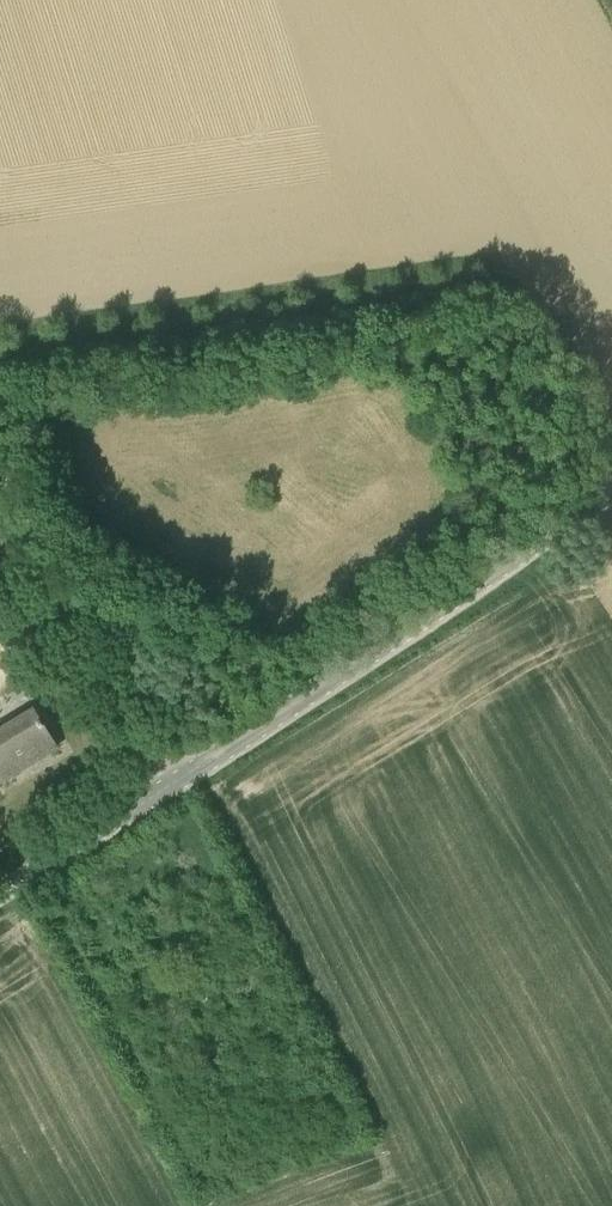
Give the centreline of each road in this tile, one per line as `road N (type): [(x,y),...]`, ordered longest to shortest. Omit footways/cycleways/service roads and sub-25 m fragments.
road 1 (unclassified): [(166,785),(611,489)]
road 2 (unclassified): [(166,785),(57,592),(0,460)]
road 3 (unclassified): [(0,891),(166,785)]

